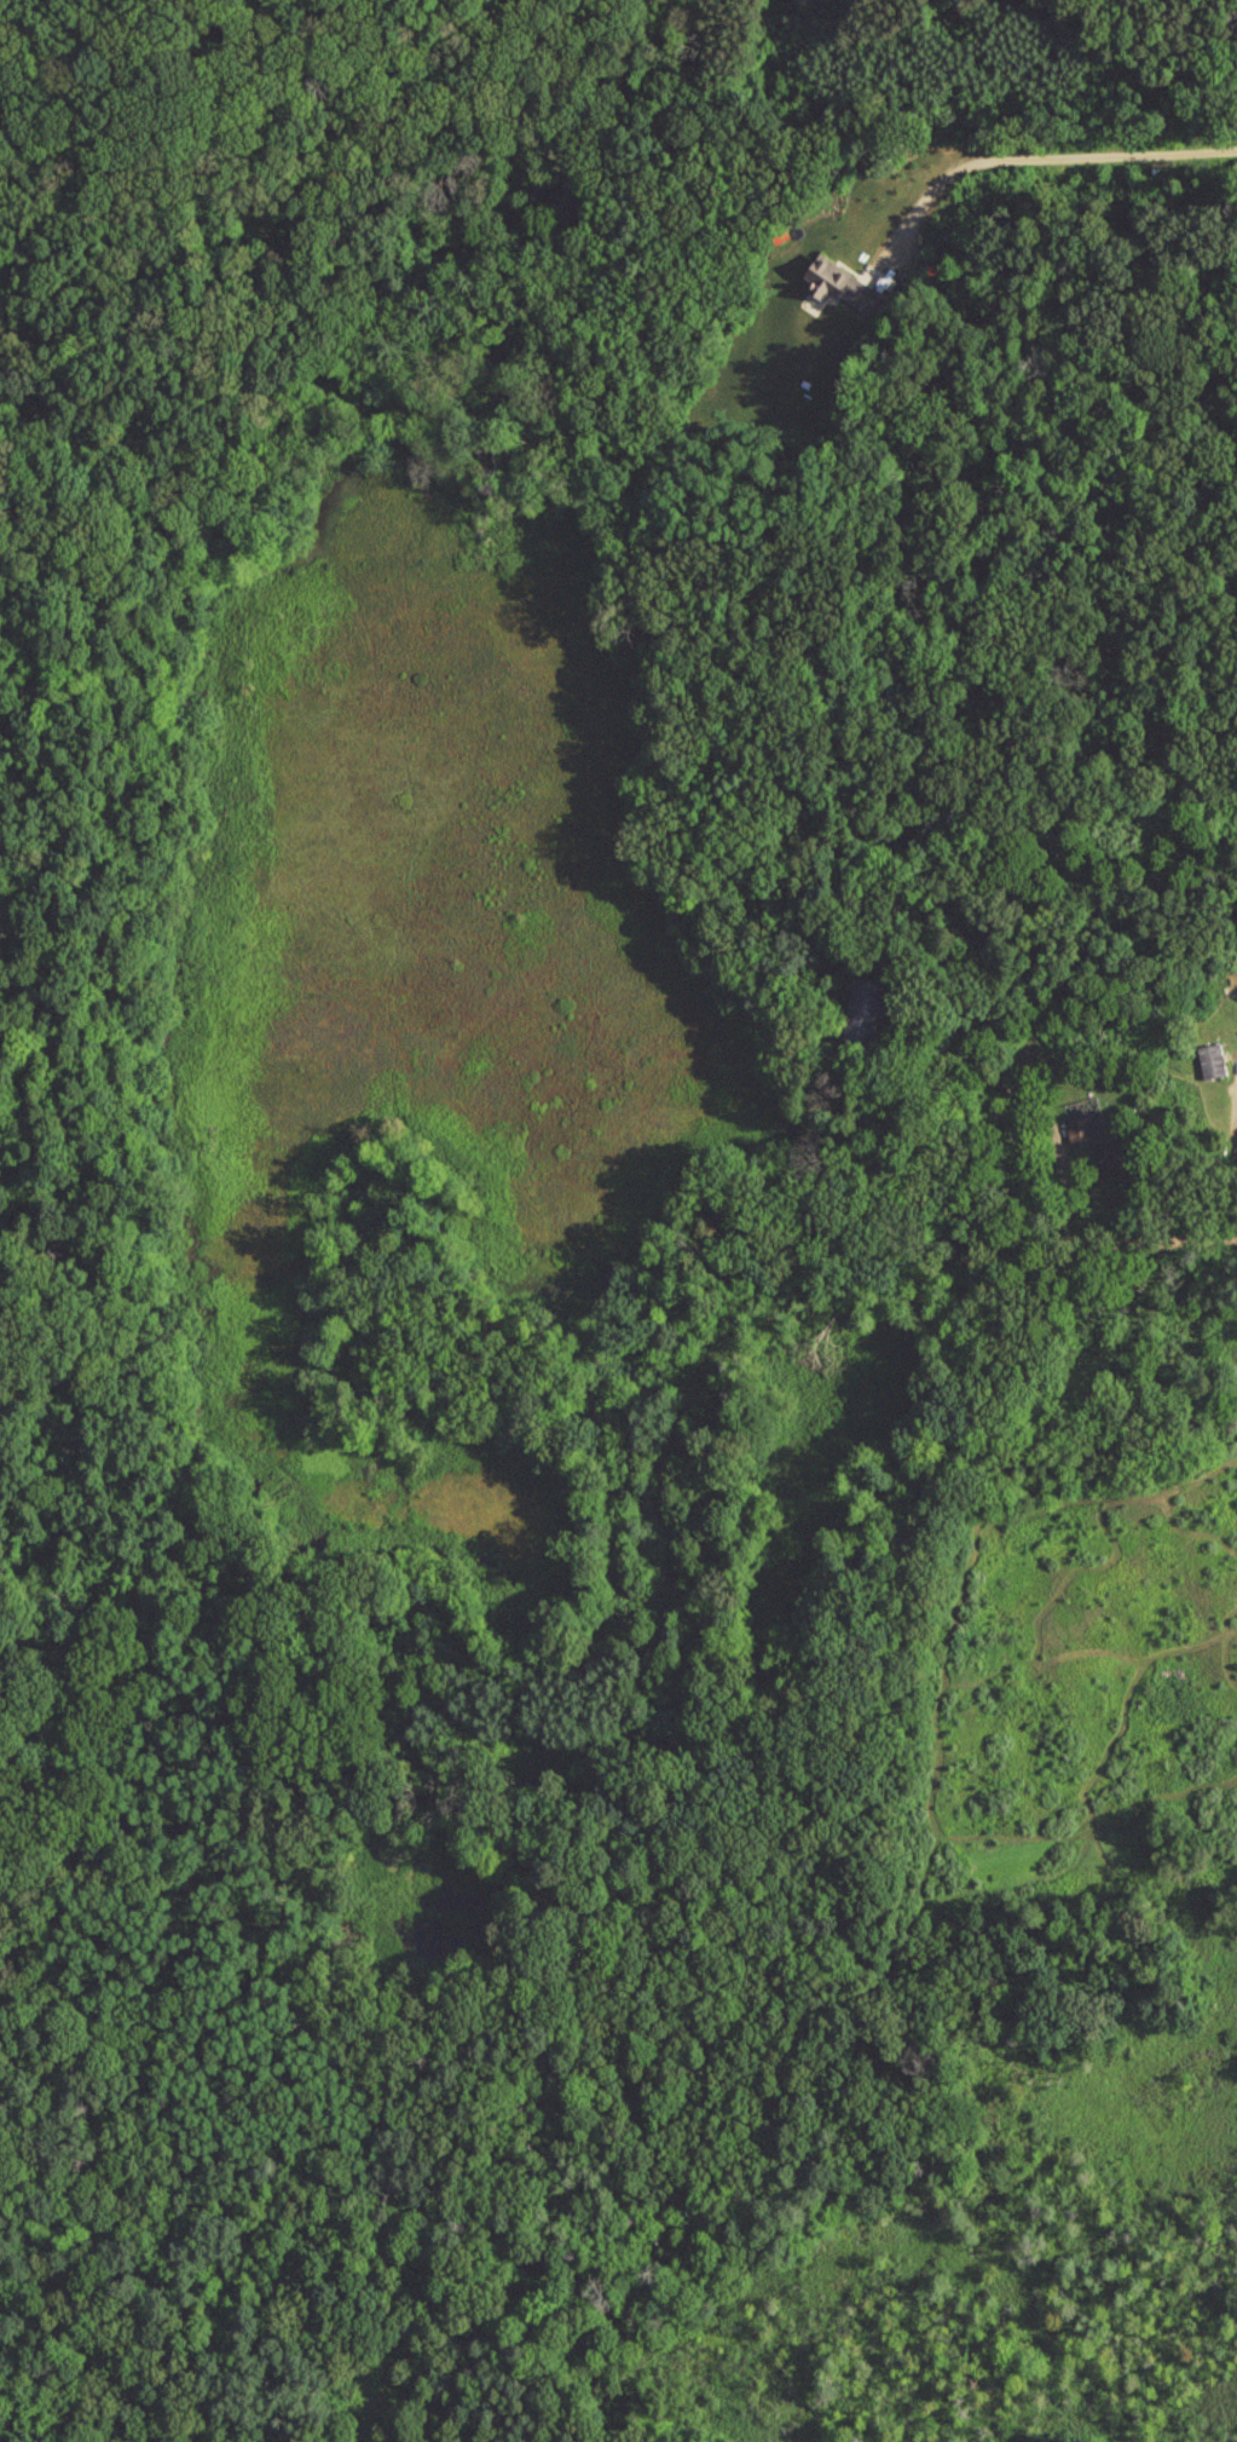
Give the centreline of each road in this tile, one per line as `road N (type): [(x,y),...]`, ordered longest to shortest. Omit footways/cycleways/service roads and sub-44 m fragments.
road 1 (track): [(1236,147),(987,157),(953,169),(897,236)]

